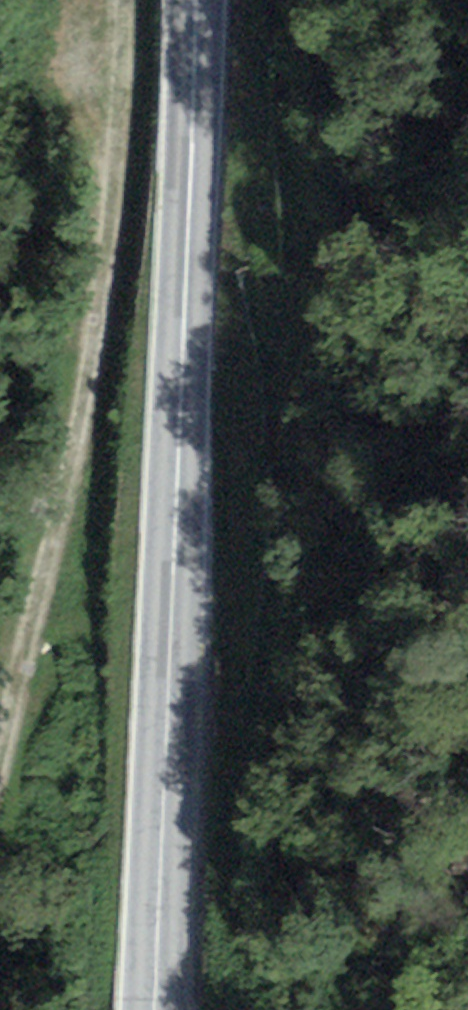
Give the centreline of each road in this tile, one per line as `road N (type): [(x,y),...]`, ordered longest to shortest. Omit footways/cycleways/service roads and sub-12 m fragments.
road 1 (secondary): [(192,0),(151,1009)]
road 2 (track): [(121,0),(117,149),(80,410),(0,741)]

